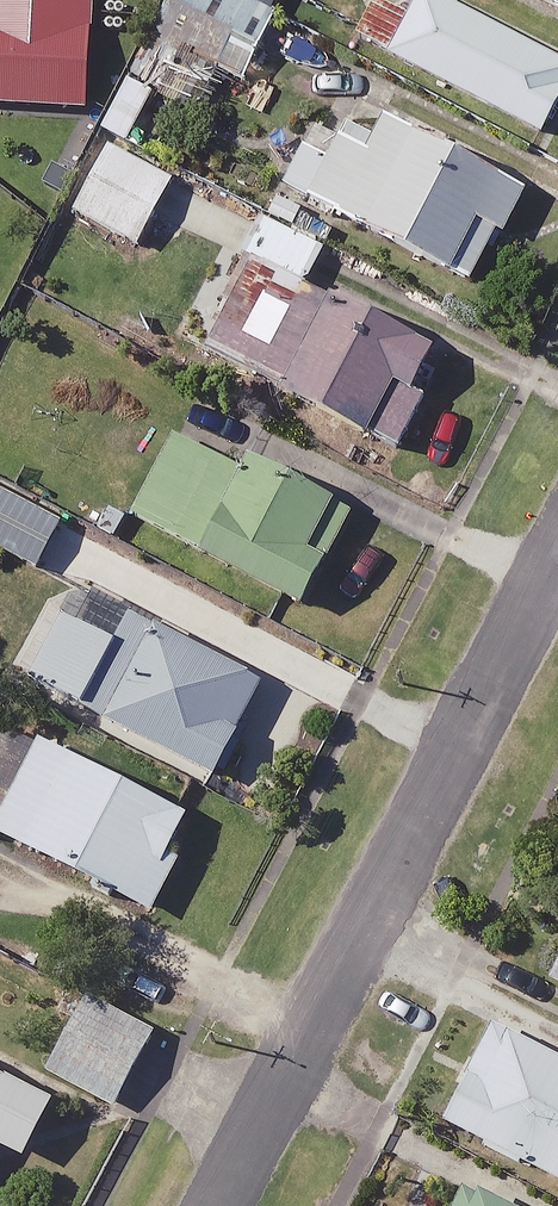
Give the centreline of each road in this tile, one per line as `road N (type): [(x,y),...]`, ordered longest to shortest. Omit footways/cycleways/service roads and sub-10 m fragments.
road 1 (residential): [(234,1205),(557,577)]

